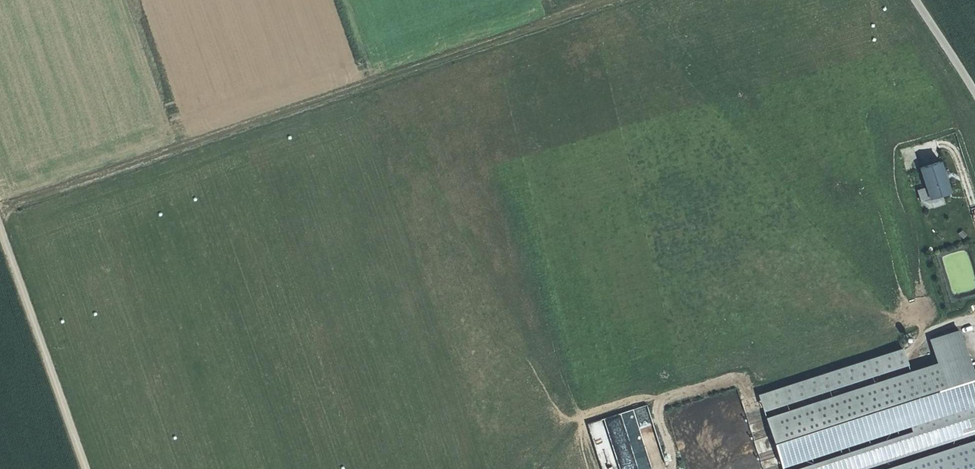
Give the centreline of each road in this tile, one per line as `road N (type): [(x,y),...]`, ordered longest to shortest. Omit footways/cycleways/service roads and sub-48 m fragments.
road 1 (track): [(0,202),(613,0)]
road 2 (track): [(86,468),(0,230)]

